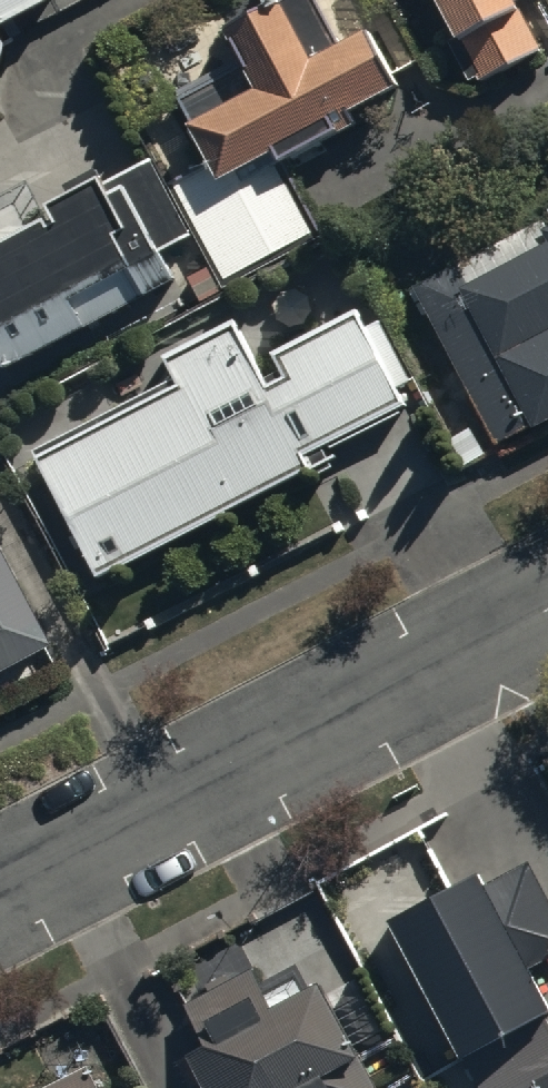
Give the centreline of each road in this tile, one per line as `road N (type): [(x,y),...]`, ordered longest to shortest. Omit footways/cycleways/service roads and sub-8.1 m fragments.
road 1 (tertiary): [(0,895),(547,609)]

